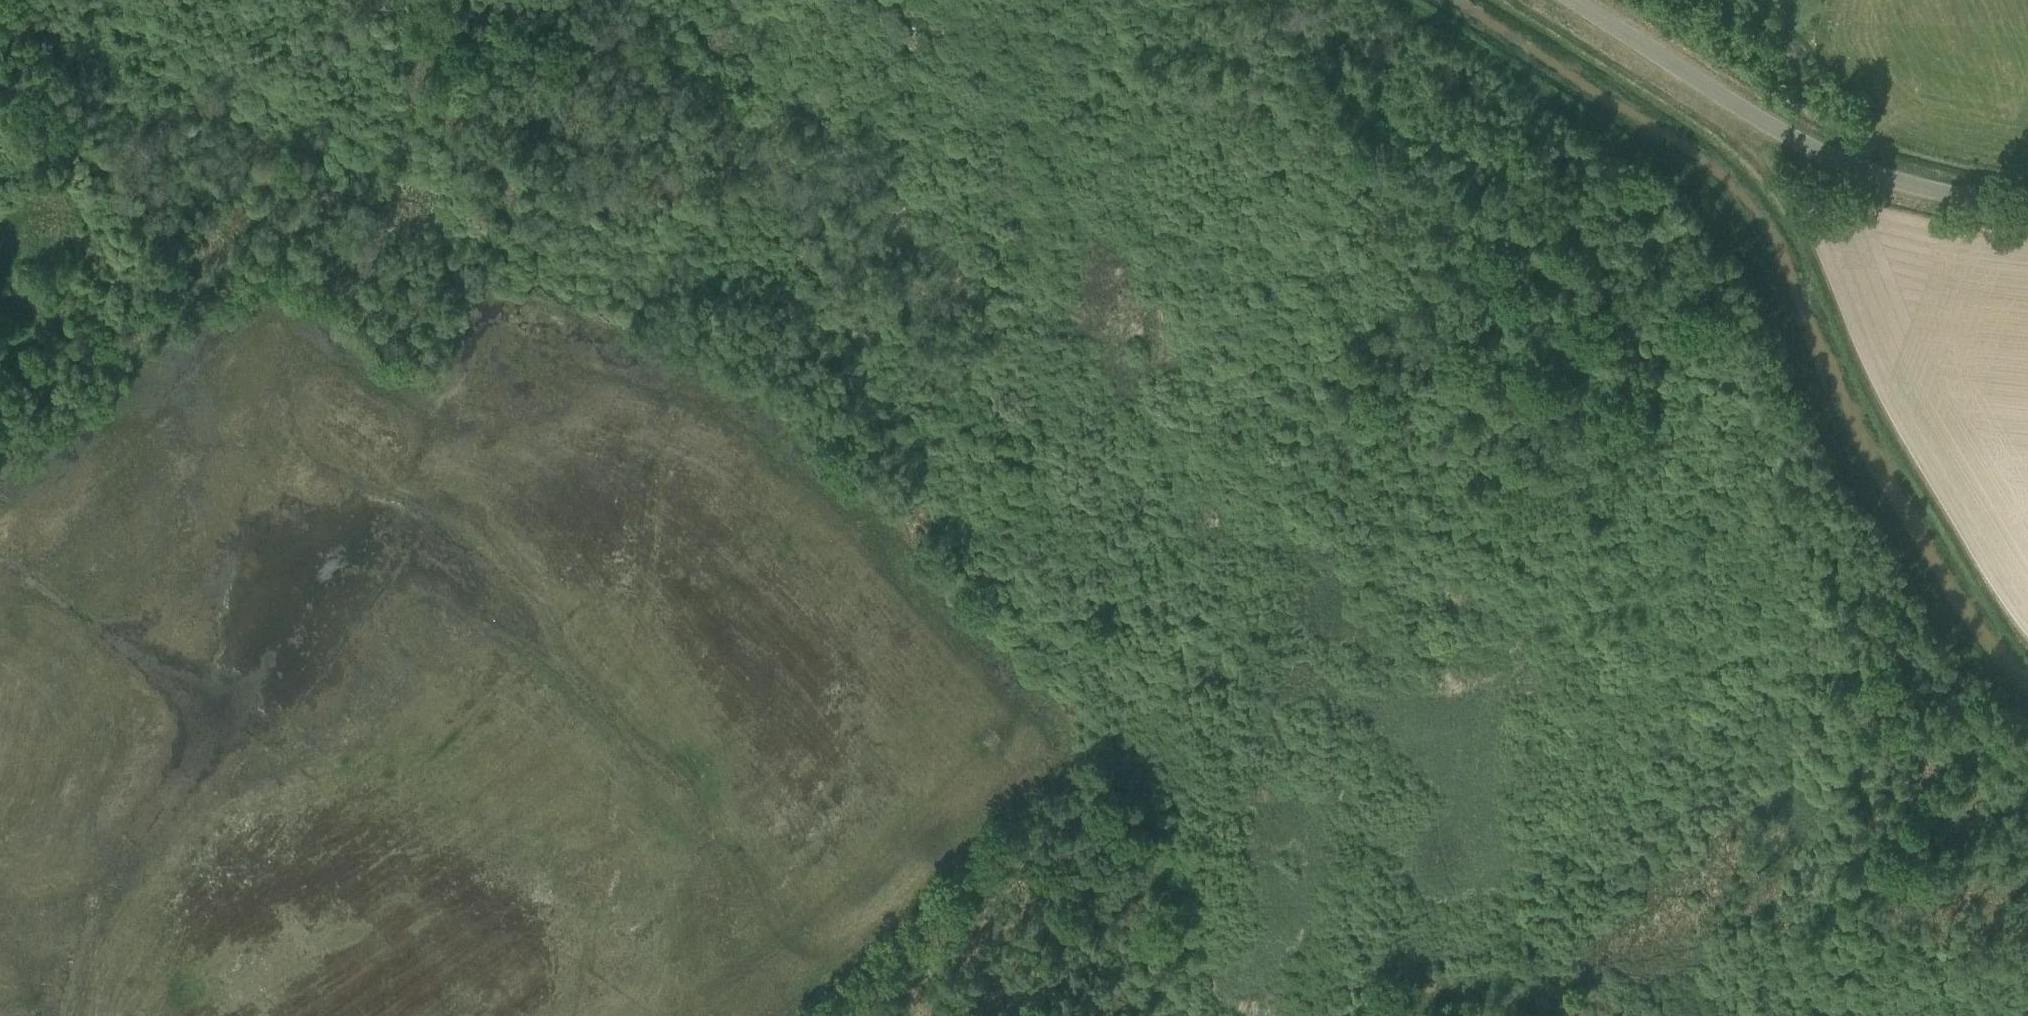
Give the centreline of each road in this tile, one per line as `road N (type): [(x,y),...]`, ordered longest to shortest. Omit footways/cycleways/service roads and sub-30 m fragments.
road 1 (unclassified): [(2027,183),(1903,168),(1816,137),(1587,0)]

